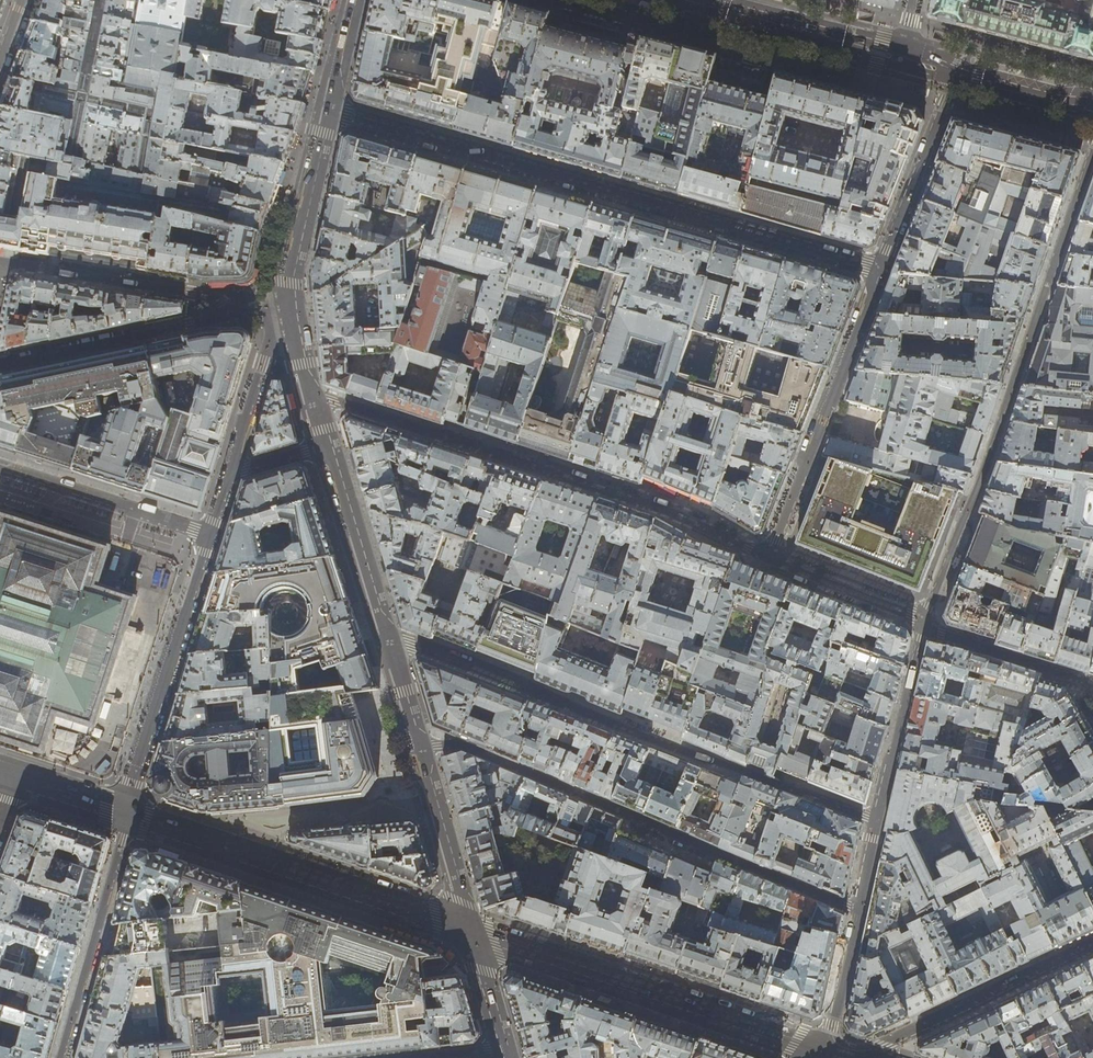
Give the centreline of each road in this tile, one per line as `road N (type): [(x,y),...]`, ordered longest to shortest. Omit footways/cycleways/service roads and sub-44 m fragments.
road 1 (residential): [(327,111),(881,268)]
road 2 (residential): [(387,634),(875,819)]
road 3 (residential): [(922,623),(979,485),(1092,149)]
road 4 (residential): [(770,558),(676,515),(312,395)]
road 5 (residential): [(858,910),(462,743),(421,746)]
road 6 (secondary): [(469,937),(818,1054)]
road 7 (secondary): [(129,817),(469,937)]
road 8 (residential): [(881,268),(770,558)]
road 9 (residential): [(0,363),(293,302)]
road 10 (residential): [(129,817),(211,535)]
road 11 (residential): [(1092,945),(854,1057)]
road 12 (residential): [(129,817),(62,1057)]
road 13 (primary): [(902,59),(673,0)]
road 14 (residential): [(211,535),(0,468)]
road 15 (residential): [(881,268),(955,73)]
road 16 (residential): [(875,819),(922,623)]
road 17 (secondary): [(387,634),(328,446)]
road 18 (secondary): [(469,937),(421,746)]
road 19 (secondary): [(293,302),(300,228),(327,111)]
road 20 (residential): [(297,326),(270,346),(228,477)]
road 21 (residential): [(922,623),(1083,680)]
road 22 (residential): [(770,558),(922,623)]
road 23 (residential): [(818,1054),(829,1040),(858,910)]
road 24 (primary): [(1092,109),(955,73)]

